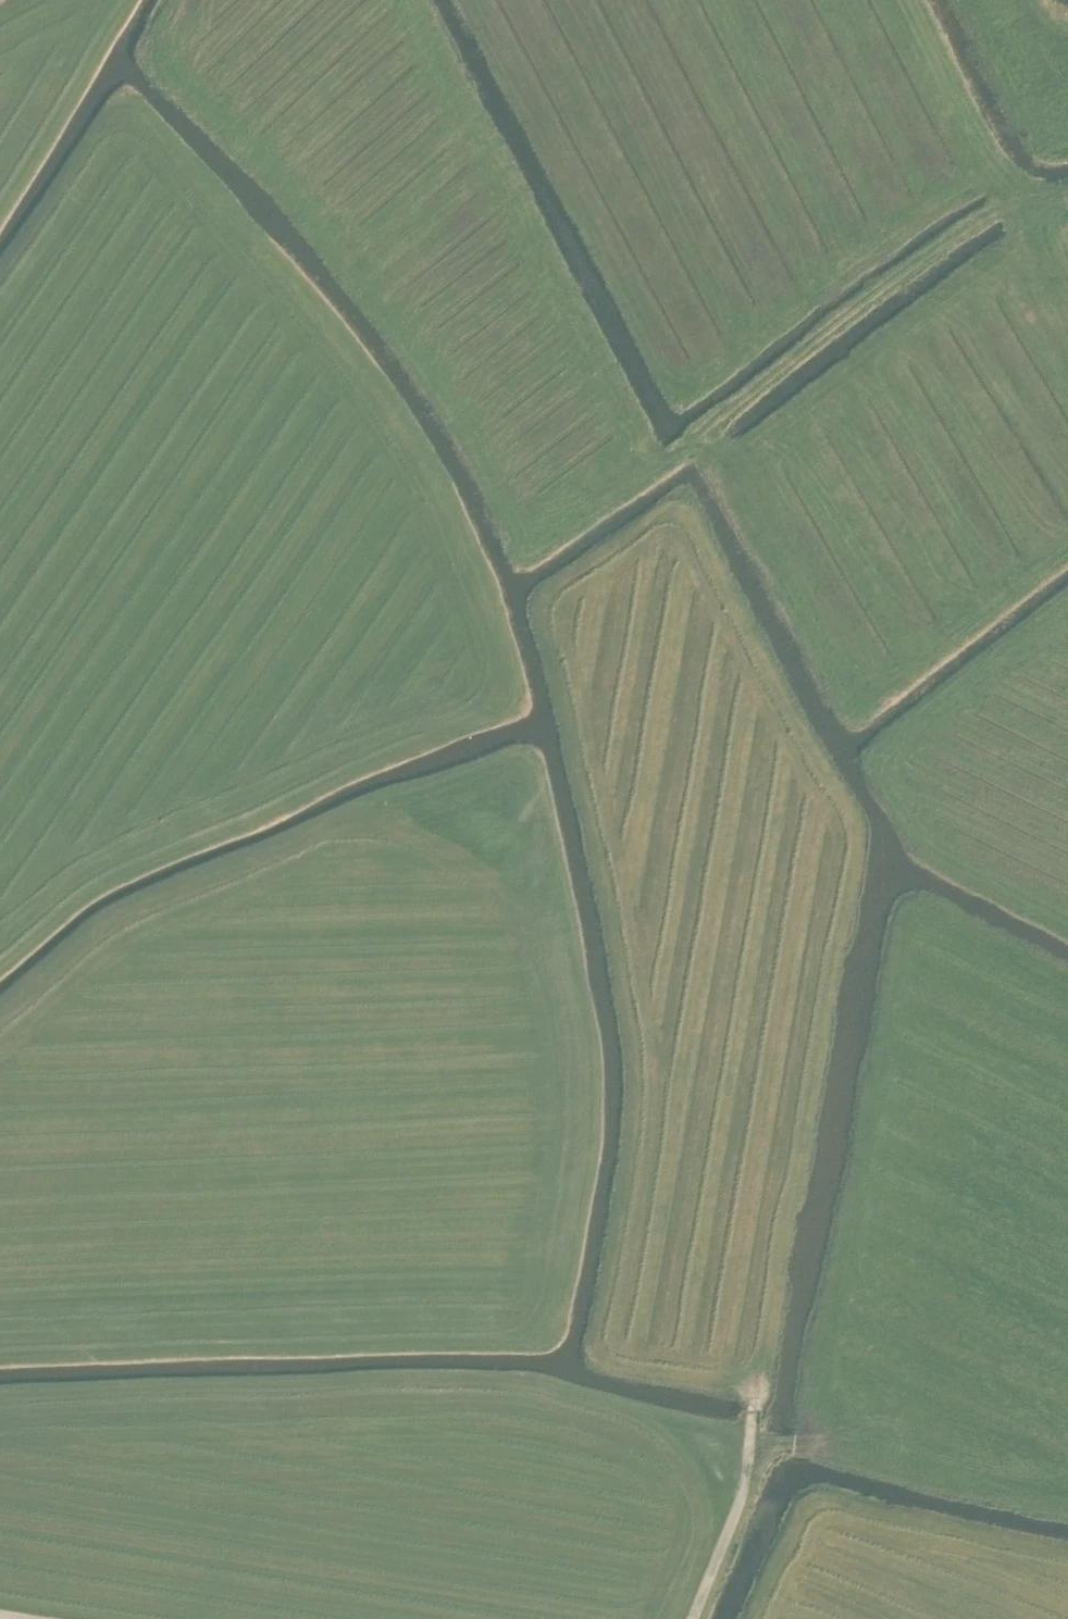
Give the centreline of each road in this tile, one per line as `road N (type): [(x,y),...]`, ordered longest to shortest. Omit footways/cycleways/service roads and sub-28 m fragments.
road 1 (track): [(693,1618),(743,1496),(755,1392)]

